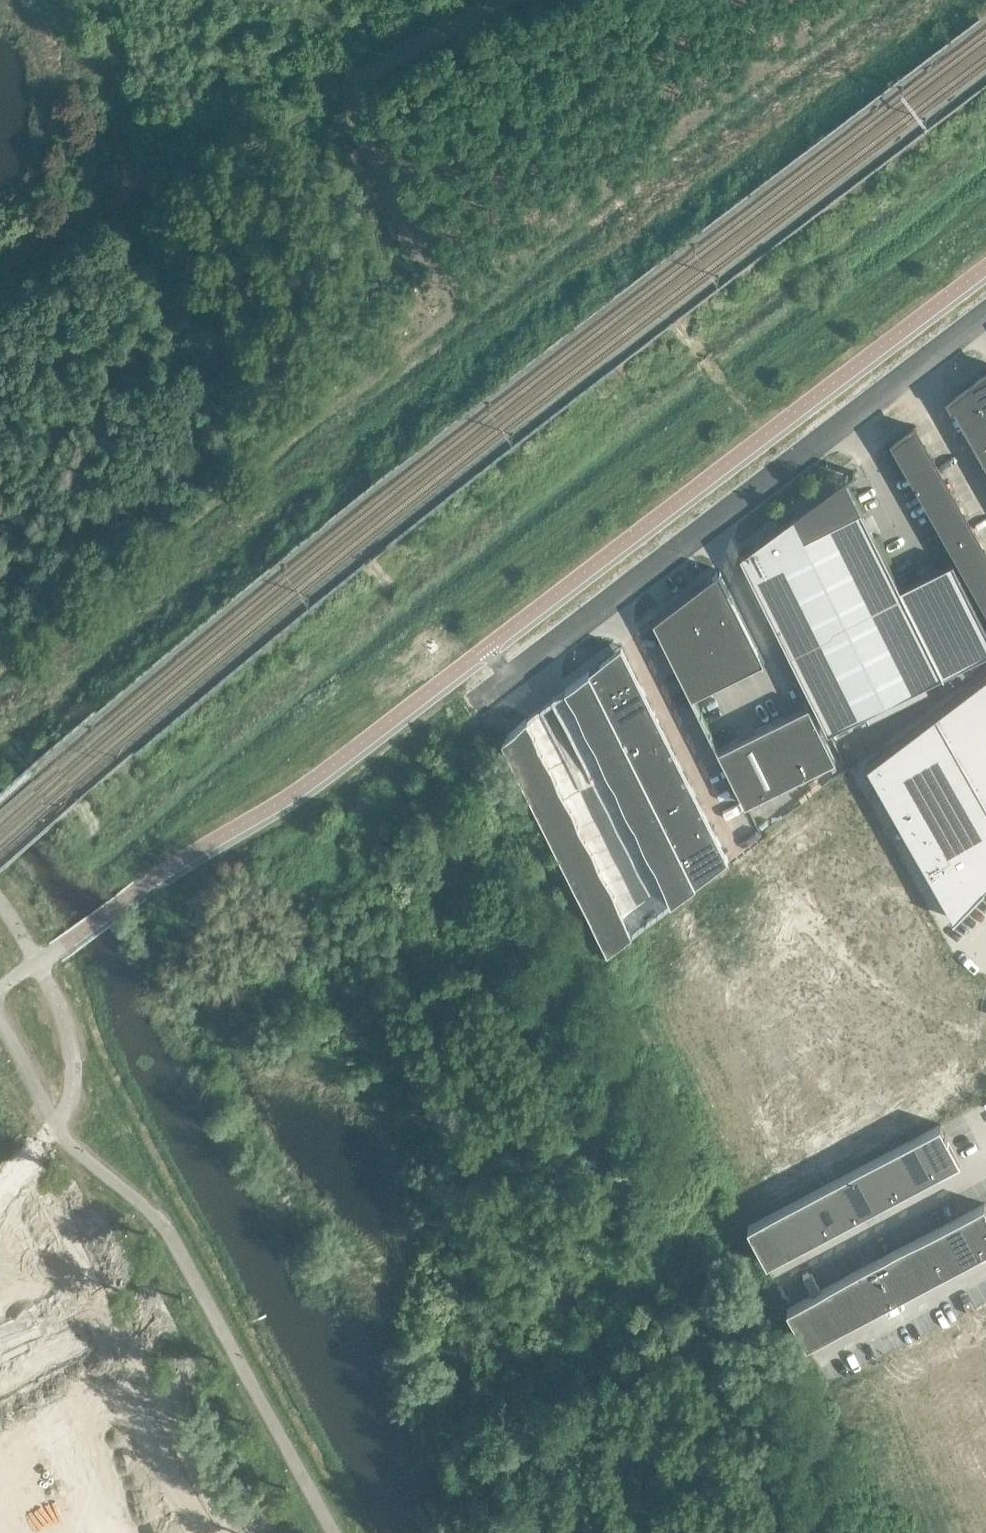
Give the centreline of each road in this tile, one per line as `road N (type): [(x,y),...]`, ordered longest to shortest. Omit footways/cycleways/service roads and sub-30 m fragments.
road 1 (unclassified): [(985,316),(493,695)]
road 2 (residential): [(0,1399),(112,1340)]

